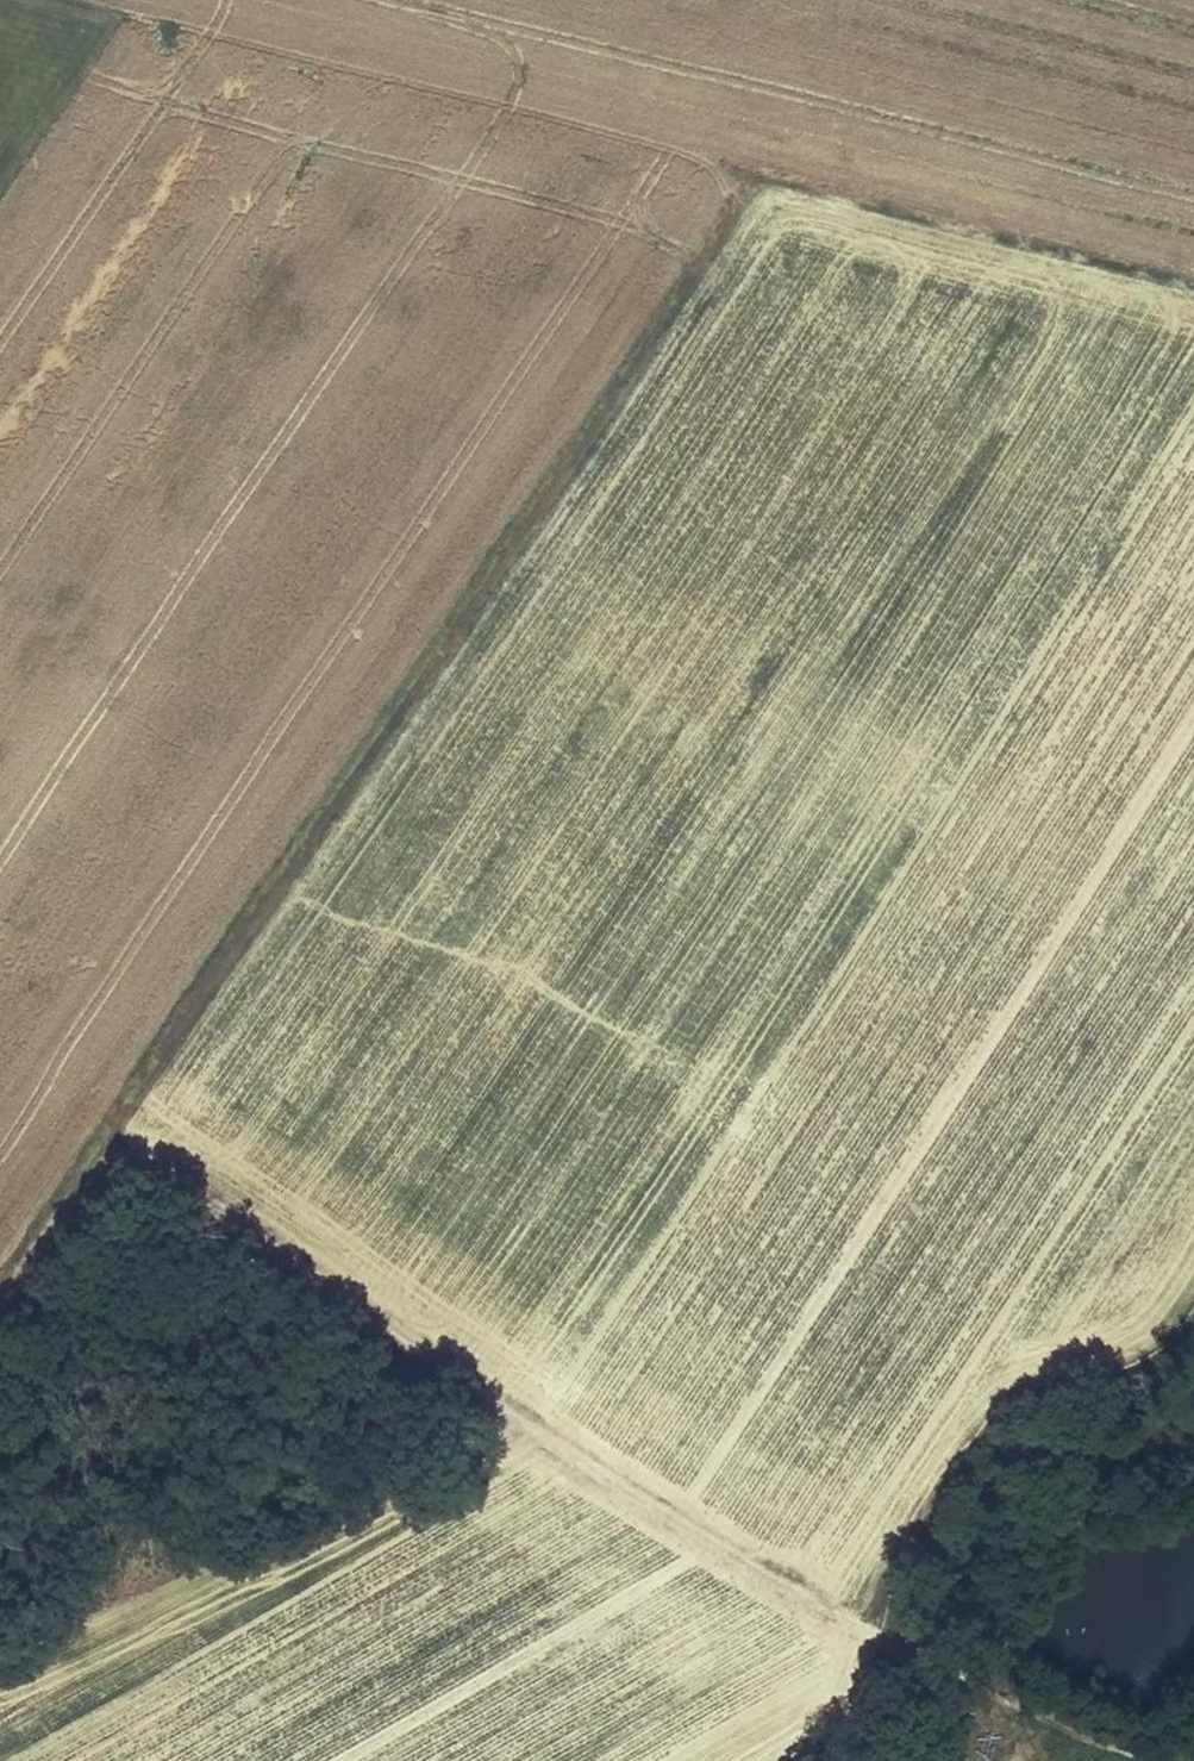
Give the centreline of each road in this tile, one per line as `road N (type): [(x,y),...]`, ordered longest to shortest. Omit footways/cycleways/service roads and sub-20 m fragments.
road 1 (track): [(1147,1760),(1029,1719),(960,1673),(876,1637),(679,1523),(251,1222),(105,1145),(41,1239),(0,1282)]

